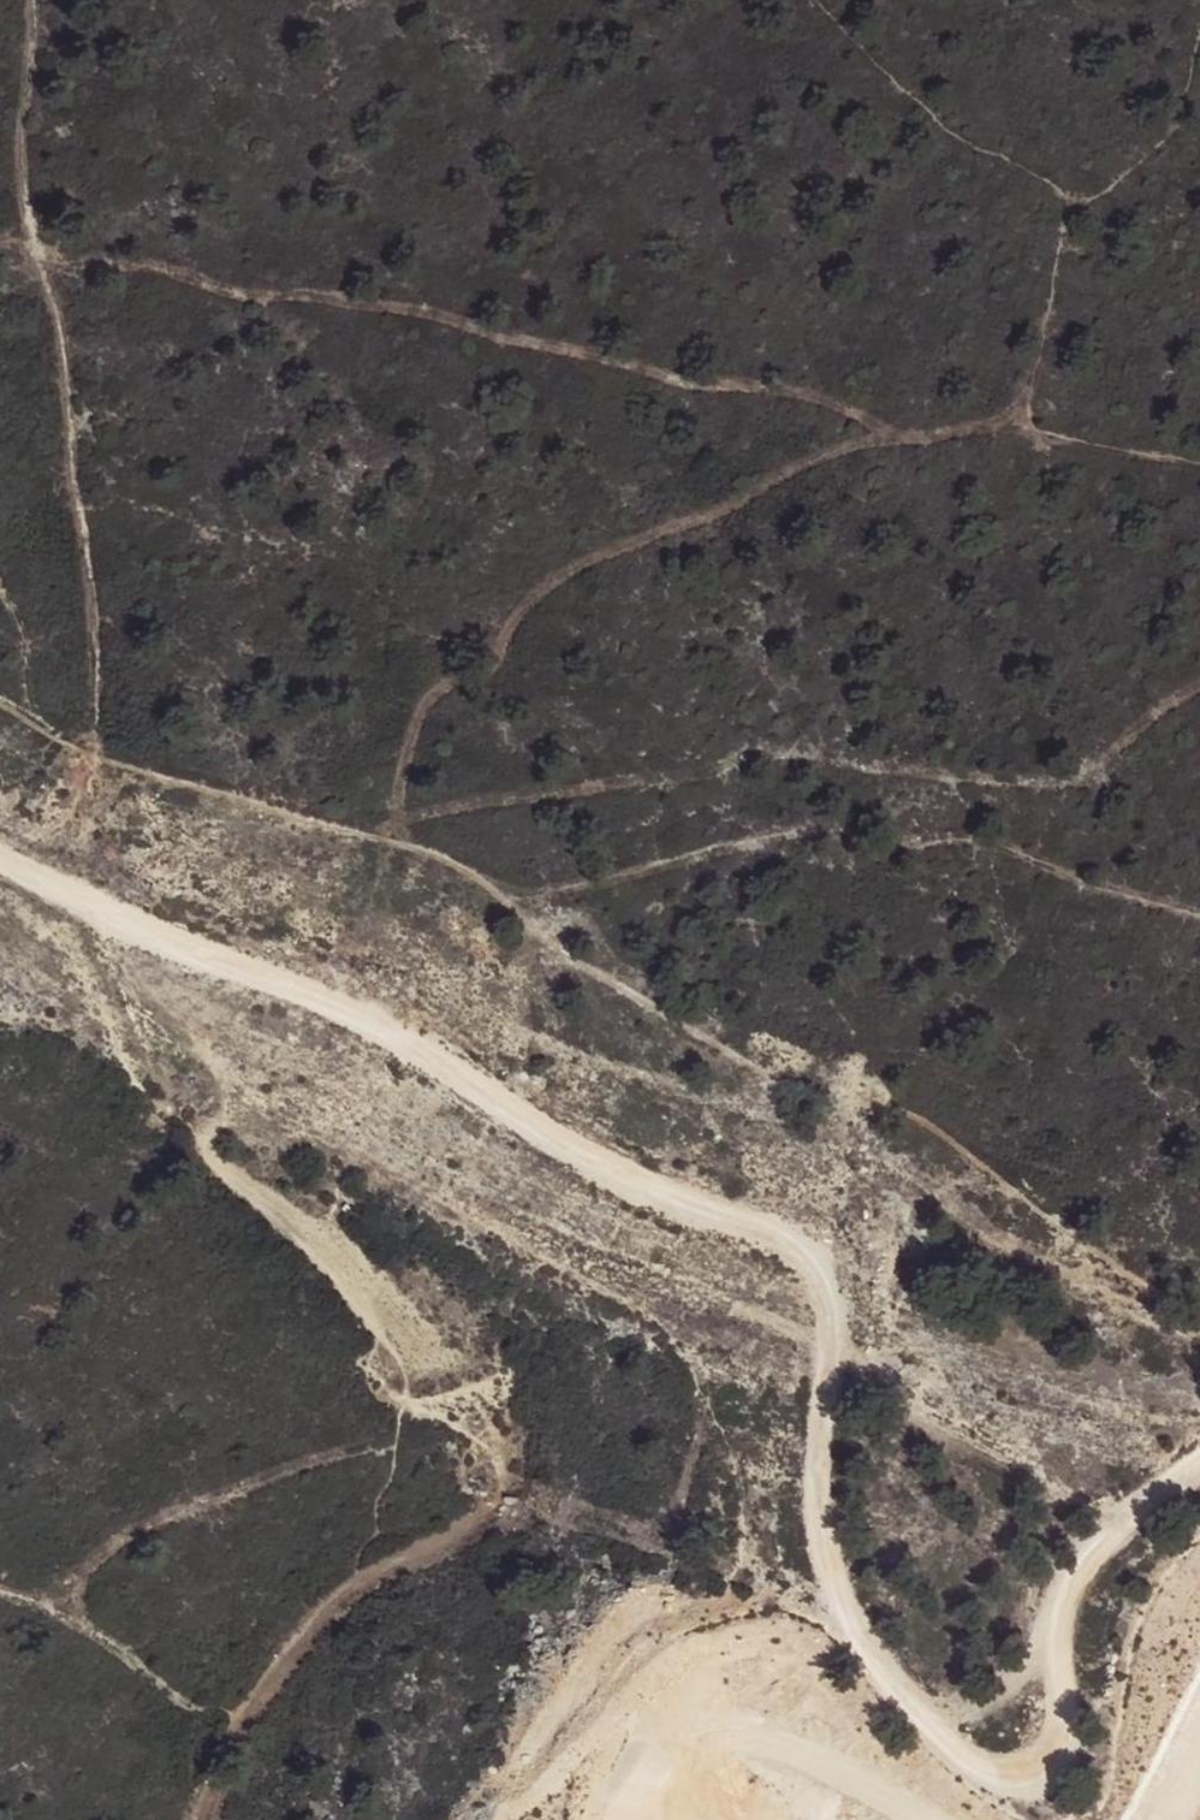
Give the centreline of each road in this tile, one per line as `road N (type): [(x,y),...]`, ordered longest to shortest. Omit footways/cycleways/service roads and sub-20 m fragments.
road 1 (track): [(0,862),(184,950),(359,1002),(455,1052),(685,1233),(853,1270),(872,1384),(846,1557),(879,1635),(961,1742),(1035,1787),(1066,1770),(1074,1697),(1103,1608),(1154,1538),(1199,1506)]
road 2 (track): [(955,1819),(923,1795),(850,1705),(773,1664),(702,1679),(636,1772),(626,1819)]

